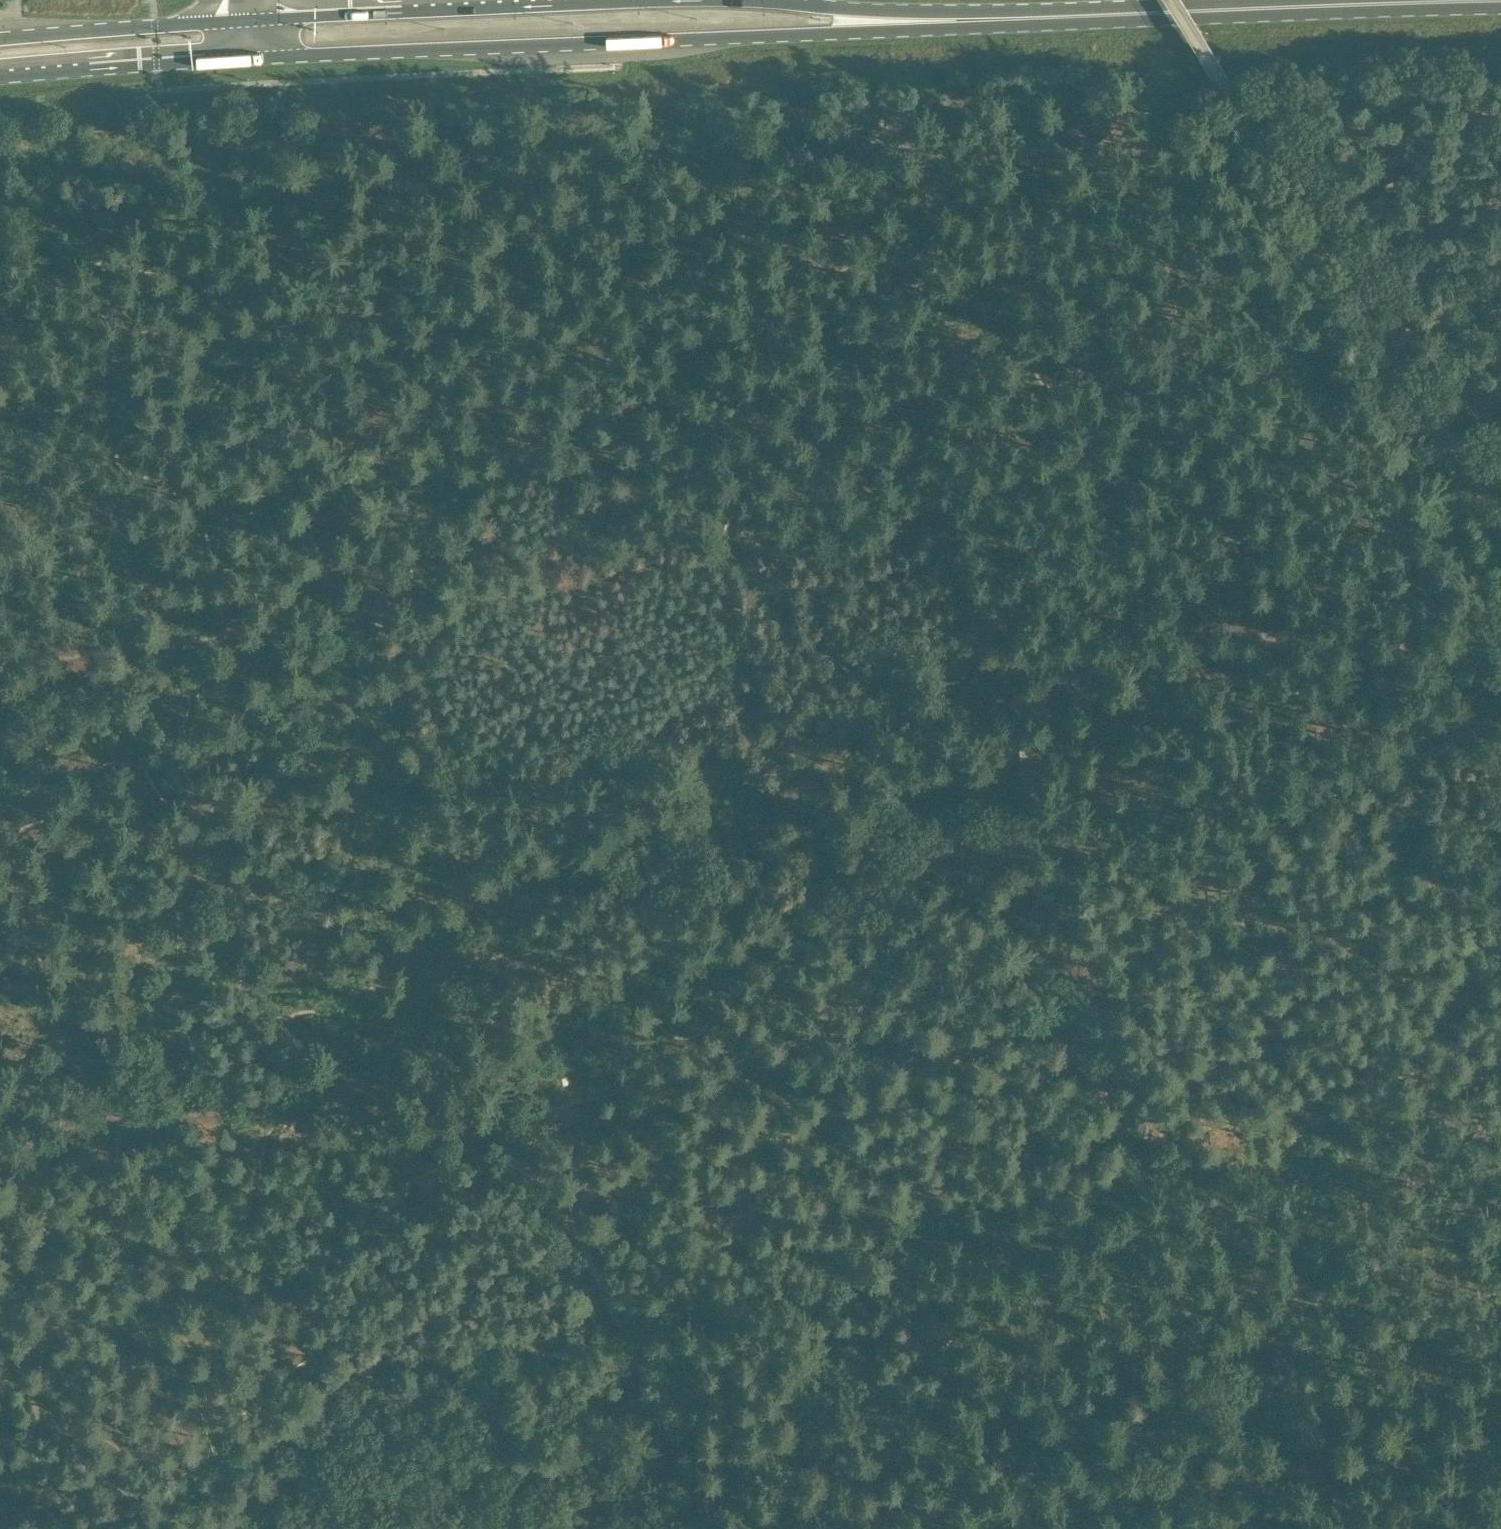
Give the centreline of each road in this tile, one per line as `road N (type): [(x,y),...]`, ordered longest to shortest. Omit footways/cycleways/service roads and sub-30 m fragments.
road 1 (primary): [(250,56),(959,25)]
road 2 (primary): [(959,25),(1500,5)]
road 3 (primary): [(709,0),(266,19)]
road 4 (primary): [(0,77),(250,56)]
road 5 (primary): [(233,20),(0,38)]
road 6 (primary): [(959,25),(753,0)]

